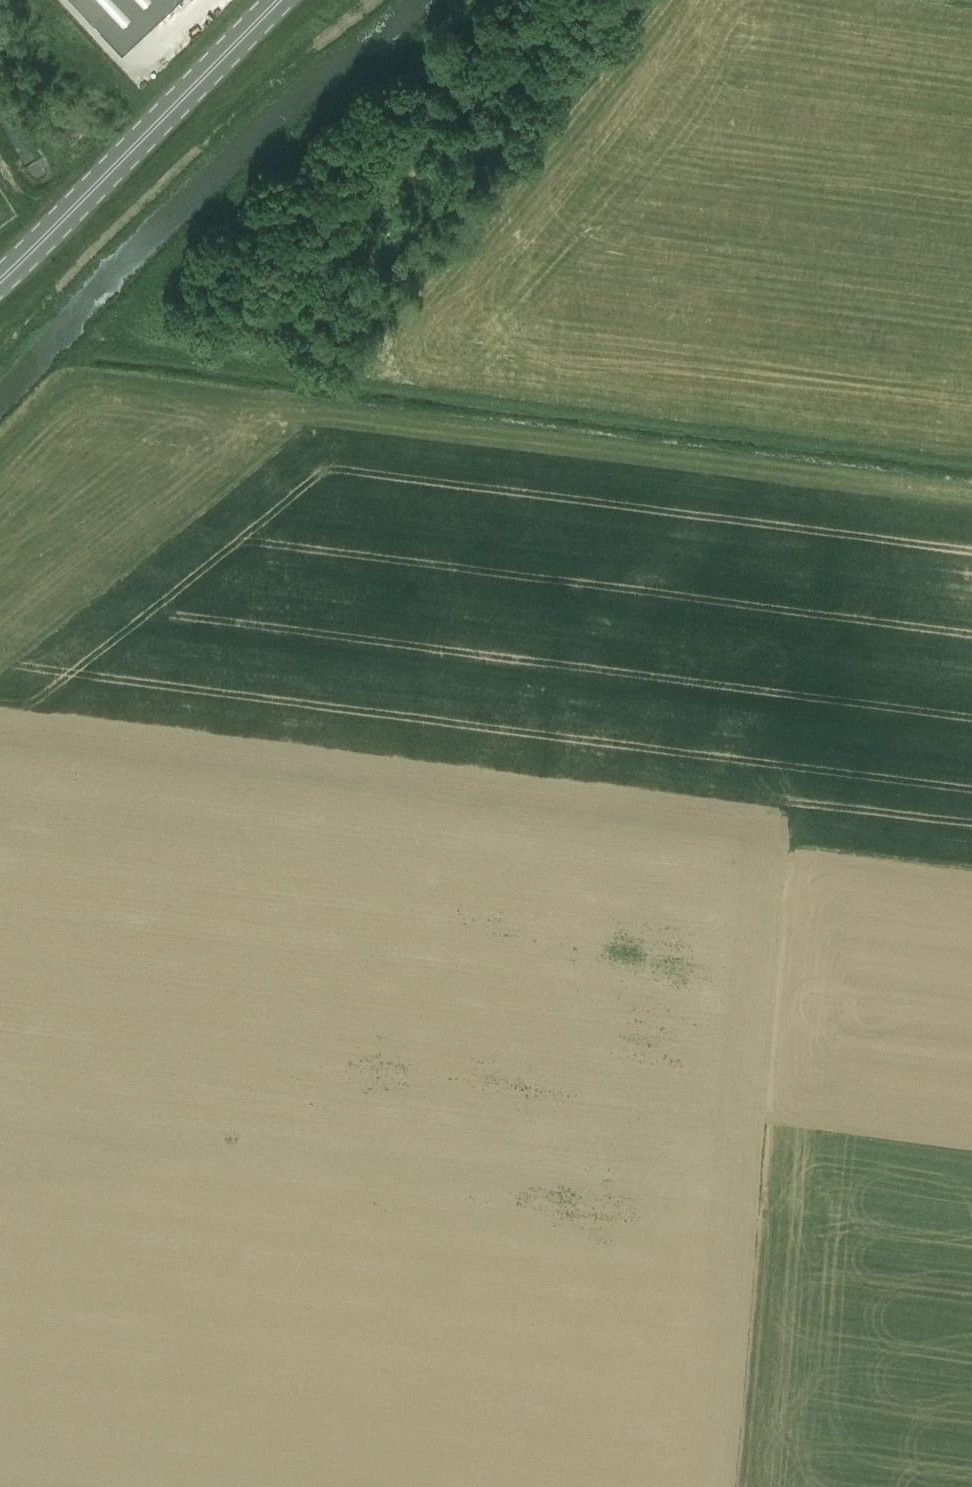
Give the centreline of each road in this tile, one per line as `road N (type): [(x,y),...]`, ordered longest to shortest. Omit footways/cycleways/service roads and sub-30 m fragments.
road 1 (primary): [(280,0),(0,285)]

